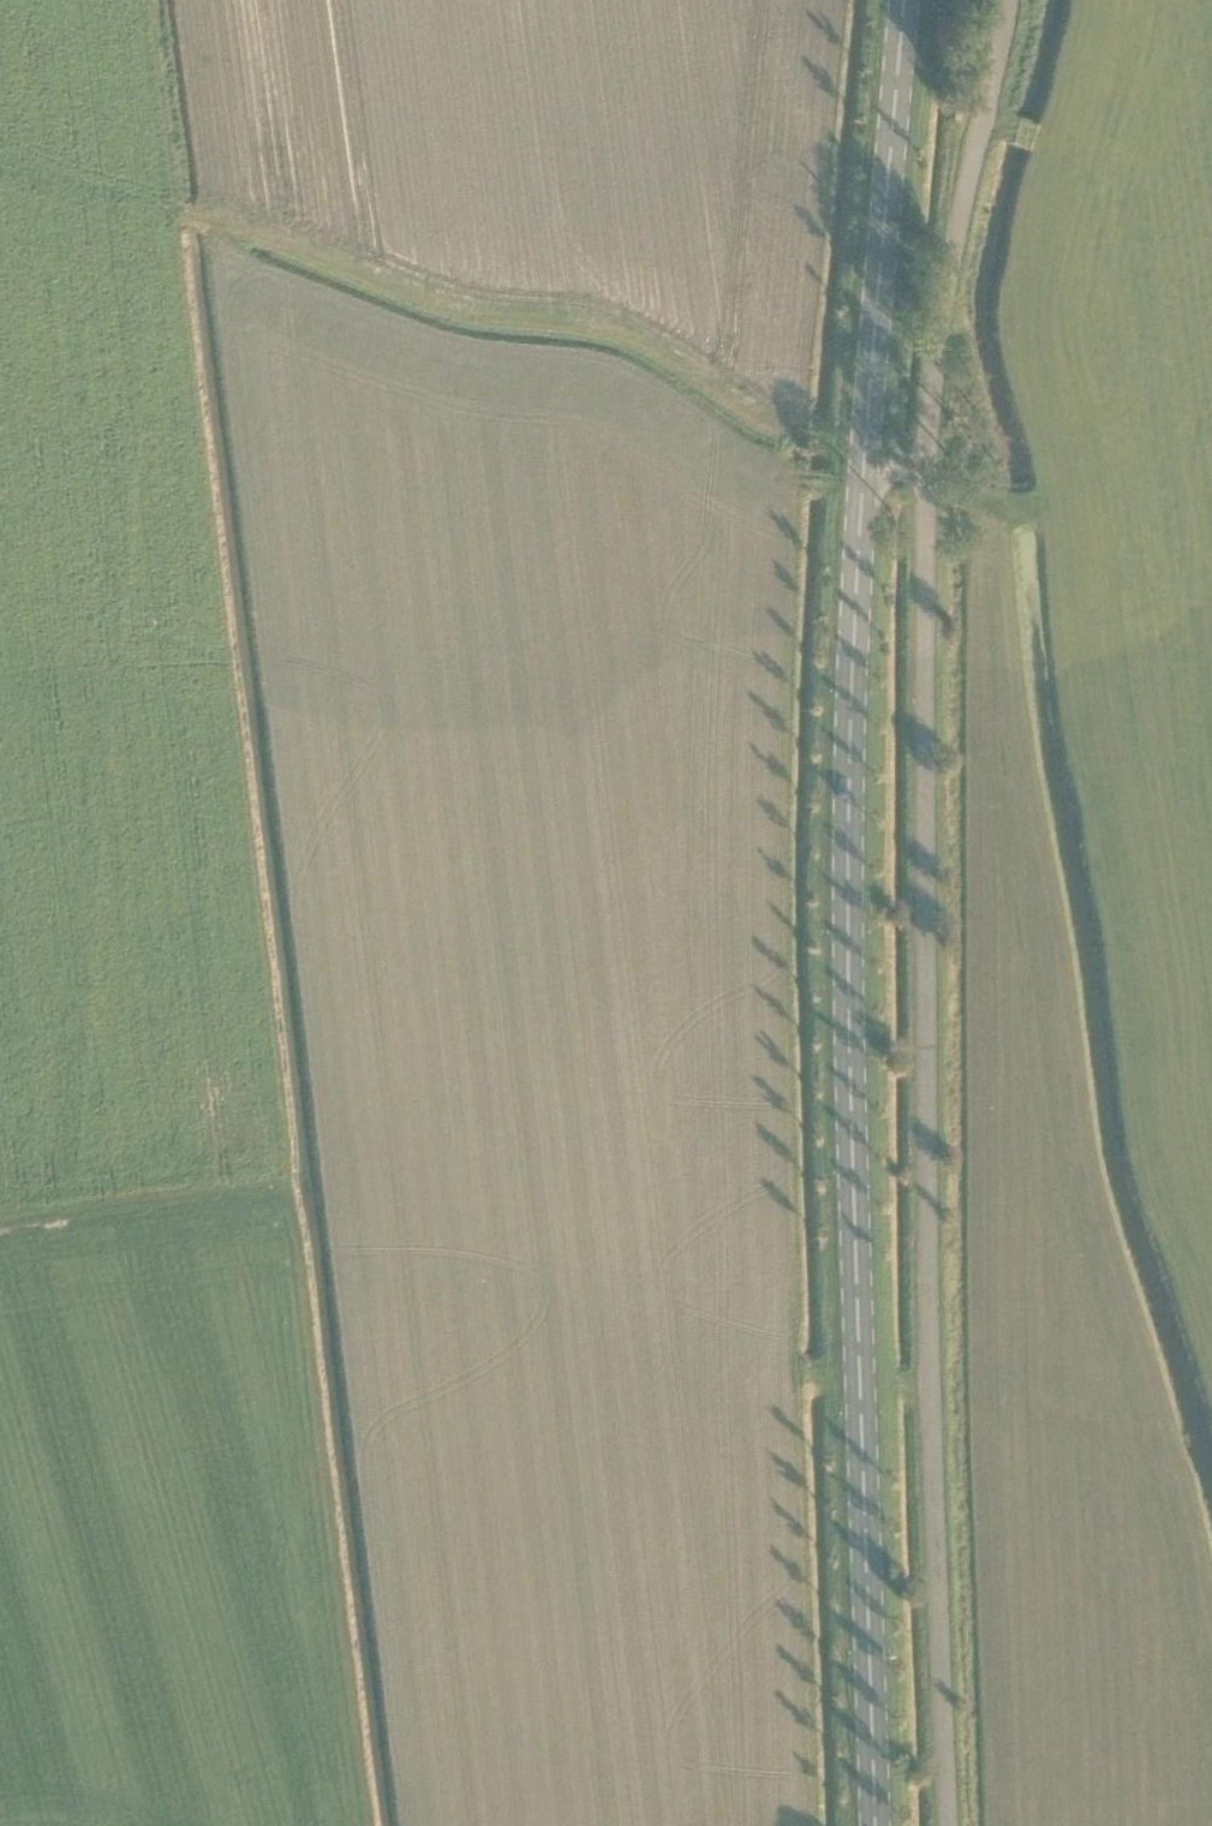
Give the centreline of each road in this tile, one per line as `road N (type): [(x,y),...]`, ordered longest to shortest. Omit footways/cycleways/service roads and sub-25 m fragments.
road 1 (unclassified): [(951,1825),(925,822),(926,466)]
road 2 (primary): [(872,1825),(846,889),(861,477)]
road 3 (primary): [(861,477),(900,0)]
road 4 (unclassified): [(926,466),(932,369),(1004,0)]

